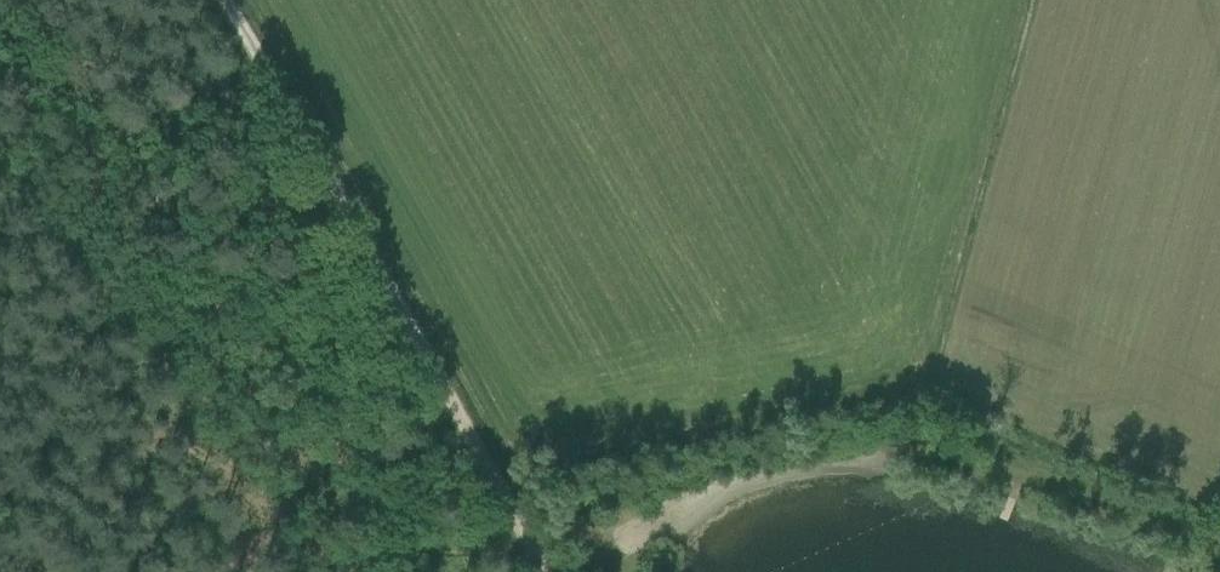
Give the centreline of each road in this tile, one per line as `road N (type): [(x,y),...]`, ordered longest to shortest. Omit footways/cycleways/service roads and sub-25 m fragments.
road 1 (track): [(256,0),(581,571)]

